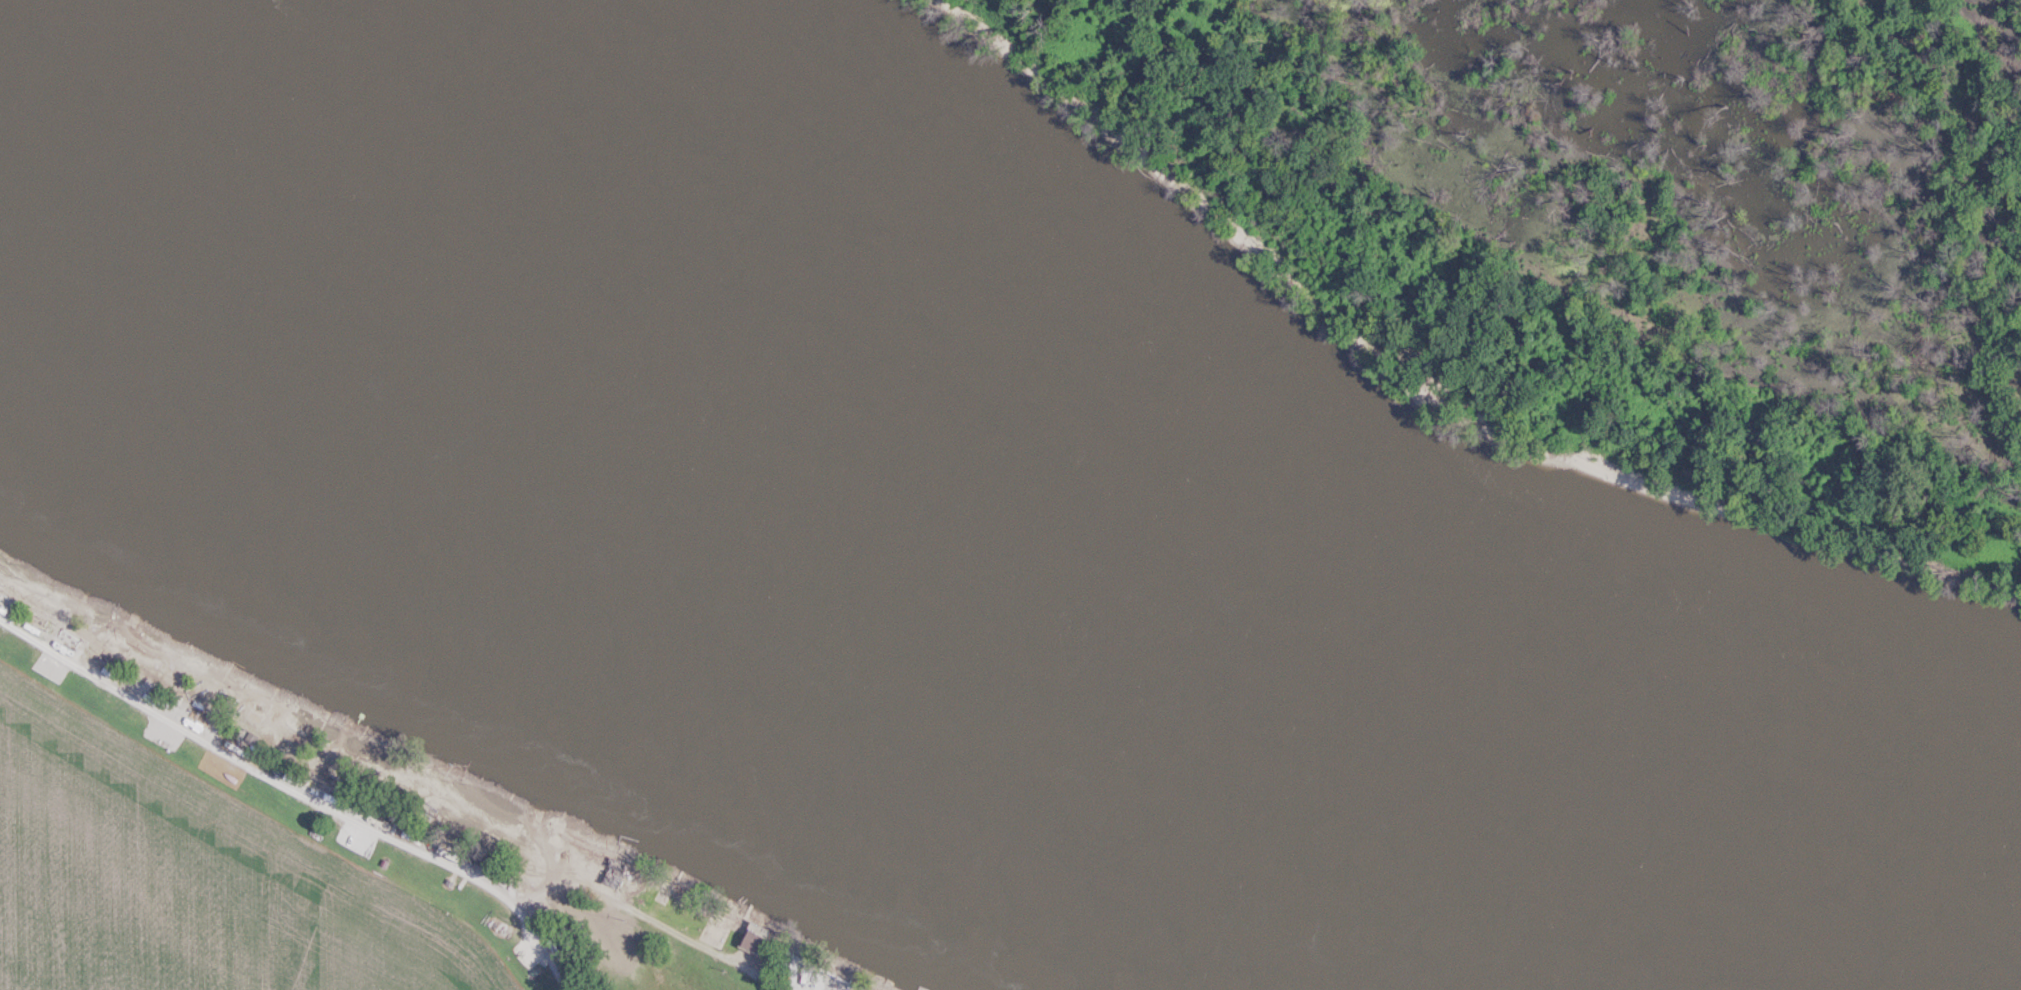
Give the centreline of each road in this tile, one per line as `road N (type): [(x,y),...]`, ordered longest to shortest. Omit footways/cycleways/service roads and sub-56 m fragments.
road 1 (residential): [(757,971),(587,886),(569,883),(518,903),(272,779),(0,617)]

